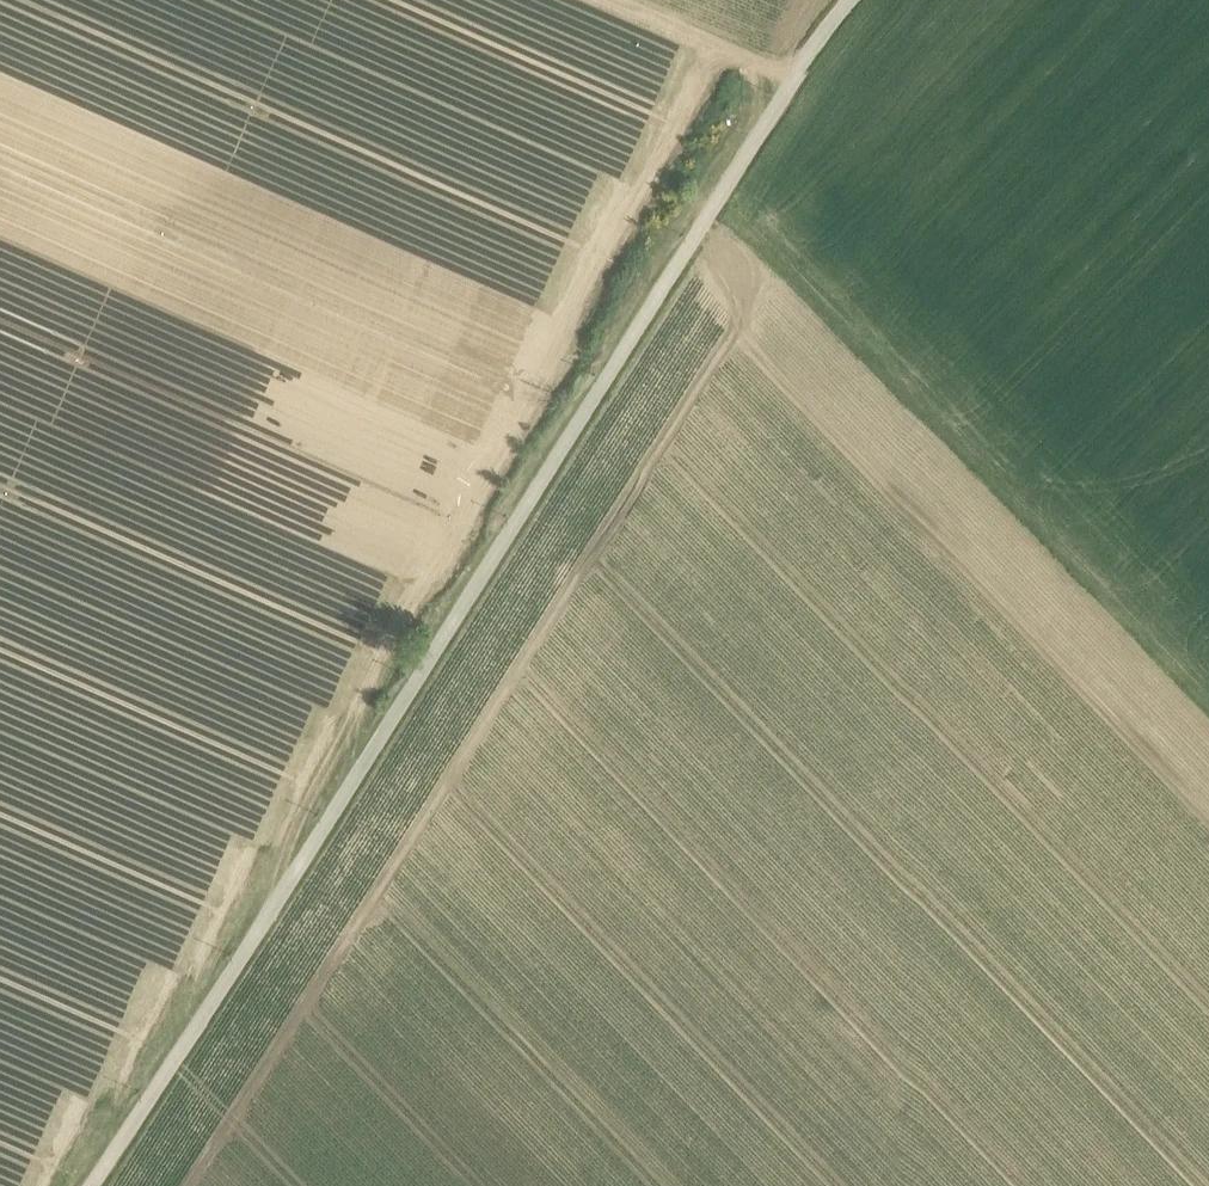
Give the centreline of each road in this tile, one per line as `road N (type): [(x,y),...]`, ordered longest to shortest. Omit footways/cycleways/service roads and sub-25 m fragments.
road 1 (unclassified): [(844,0),(97,1185)]
road 2 (track): [(789,76),(614,0)]

